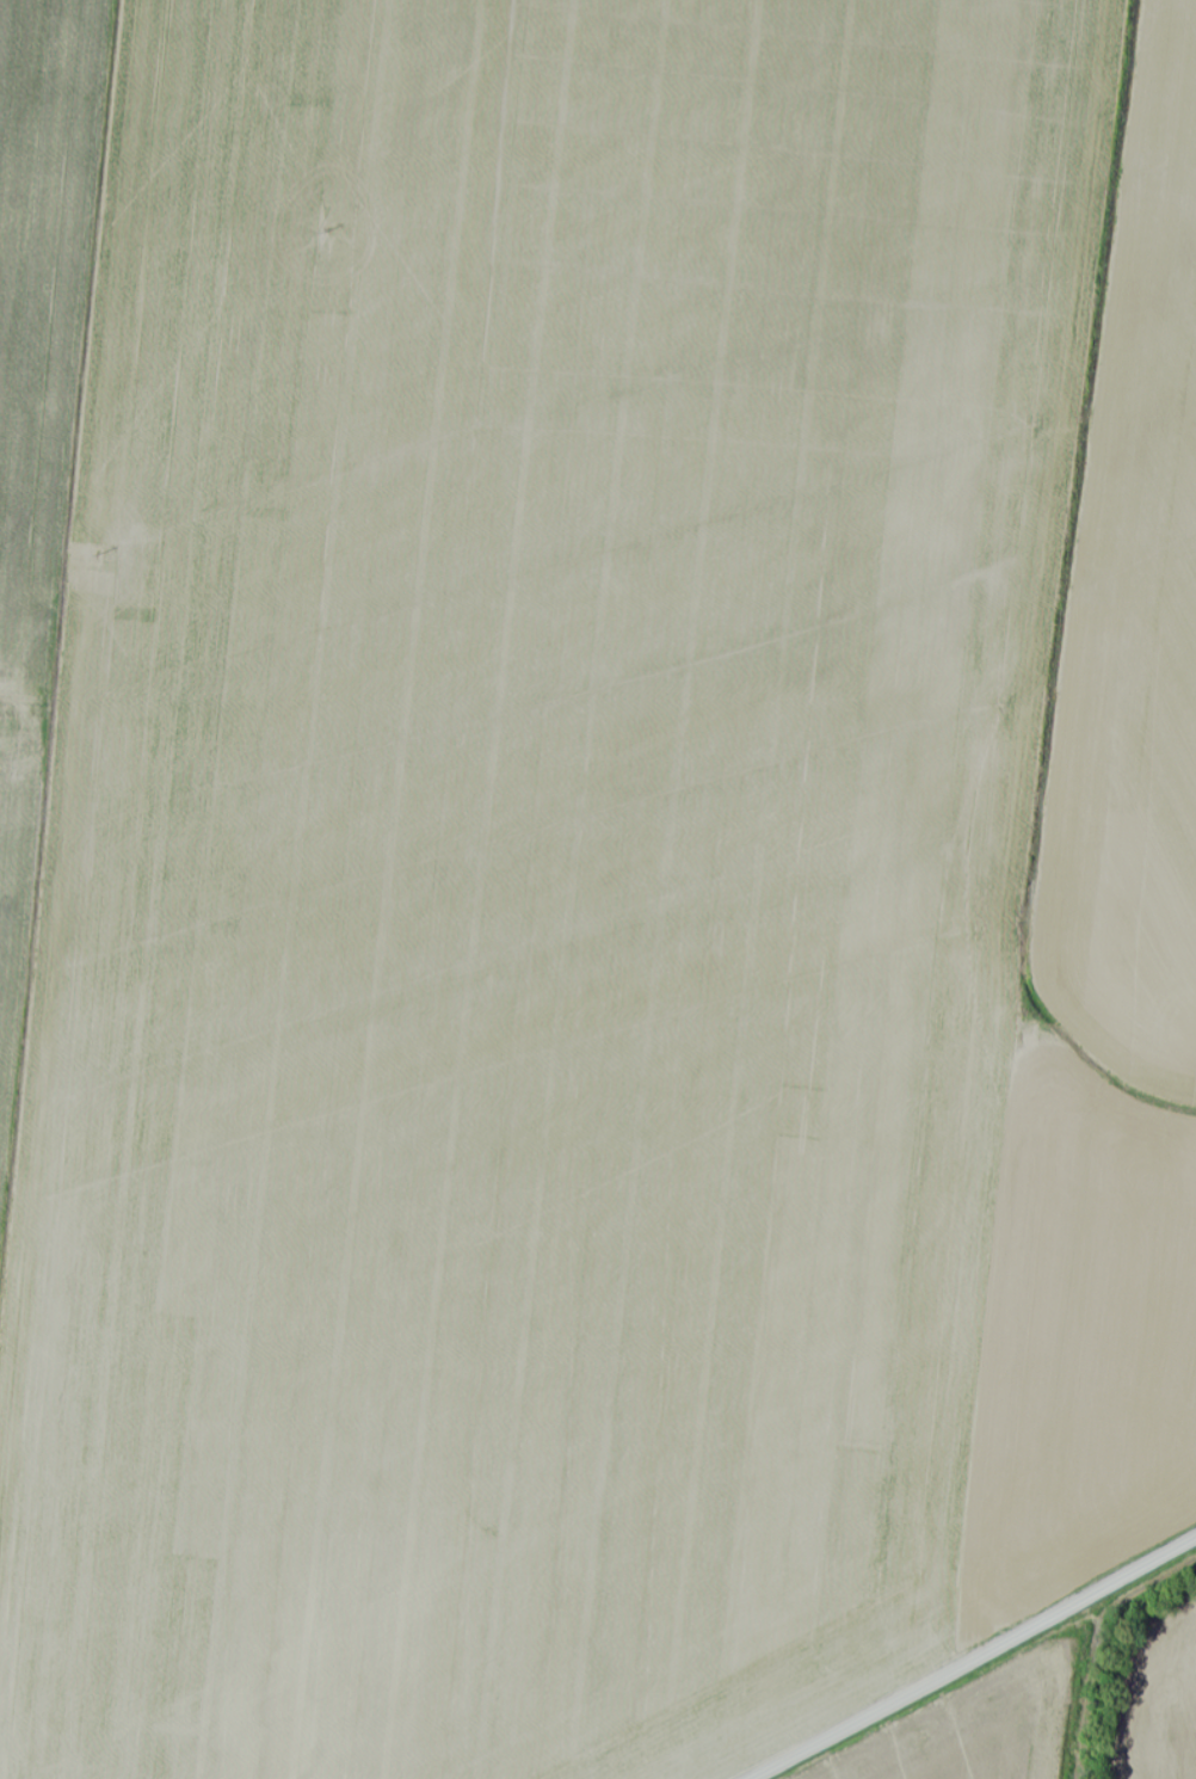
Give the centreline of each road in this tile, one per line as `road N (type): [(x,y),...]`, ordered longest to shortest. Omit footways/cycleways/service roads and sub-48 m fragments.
road 1 (residential): [(752,1778),(1195,1539)]

